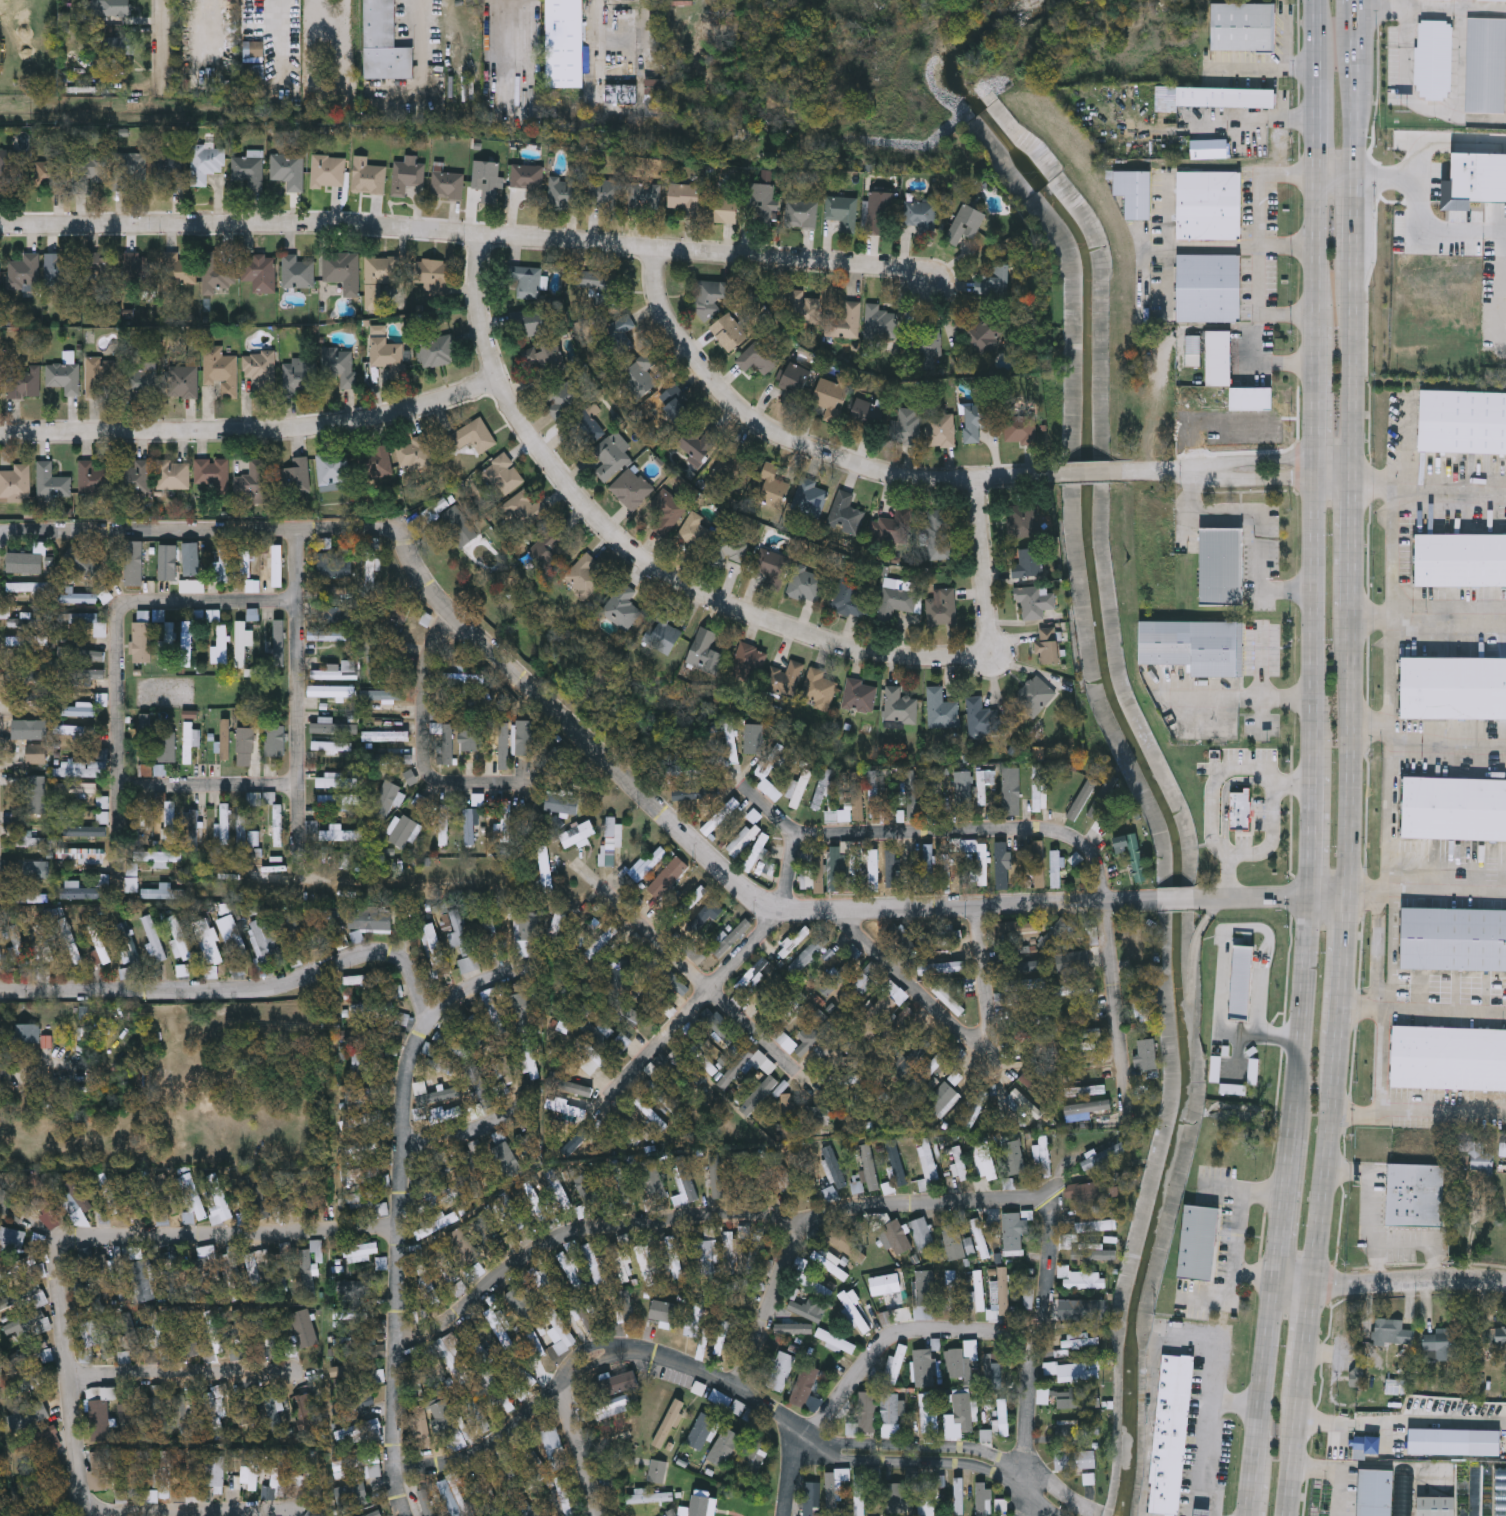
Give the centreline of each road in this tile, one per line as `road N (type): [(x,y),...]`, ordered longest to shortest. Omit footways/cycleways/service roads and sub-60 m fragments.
road 1 (residential): [(1155,899),(786,910),(751,890),(462,618),(404,540),(382,529),(299,531)]
road 2 (residential): [(0,226),(485,236),(914,270),(936,283)]
road 3 (residential): [(977,477),(989,628),(963,656),(856,649),(696,589),(579,499),(525,425),(488,350),(485,236)]
road 4 (residential): [(1039,1202),(597,1227),(568,1234),(444,1328),(400,1339)]
road 5 (residential): [(1130,1115),(1098,855),(1038,829),(798,838),(734,779)]
road 6 (residential): [(550,967),(494,972),(462,989),(434,1019),(411,1065),(394,1470),(409,1515)]
road 7 (residential): [(1052,475),(892,476),(777,435),(691,361),(662,312),(655,251)]
road 8 (residential): [(0,433),(339,425),(394,417),(503,382)]
road 9 (residential): [(809,1440),(718,1377),(658,1351),(629,1350),(596,1353),(578,1365),(570,1382),(491,1448),(458,1463),(394,1470)]
road 10 (residential): [(434,1019),(410,974),(387,955),(365,953),(258,990),(0,989)]
road 11 (primary): [(1347,458),(1354,0)]
road 12 (residential): [(835,910),(983,1049),(990,1043),(979,903)]
road 13 (residential): [(798,838),(786,910),(593,1107)]
road 14 (residential): [(579,864),(823,1098)]
road 15 (residential): [(299,531),(304,869)]
road 16 (residential): [(401,1227),(76,1239)]
road 17 (primary): [(1315,0),(1312,325)]
road 18 (primary): [(1310,459),(1309,770)]
road 19 (residential): [(1039,1202),(1056,1218),(1047,1304),(1035,1336),(1025,1491)]
road 20 (residential): [(299,531),(0,539)]
road 21 (residential): [(1035,1336),(902,1331),(867,1361),(809,1440)]
road 22 (residential): [(76,1239),(65,1241),(60,1255),(82,1501)]
road 23 (residential): [(1055,1515),(992,1461),(835,1455),(809,1440)]
road 24 (residential): [(119,617),(120,880)]
road 25 (residential): [(462,618),(428,658),(430,771),(448,783),(518,783)]
road 26 (primary): [(1344,896),(1346,643)]
road 27 (primary): [(1307,1288),(1334,1038)]
road 28 (primary): [(1307,895),(1287,1131)]
road 29 (residential): [(71,1377),(302,1371)]
road 30 (residential): [(82,1501),(88,1514),(100,1515),(293,1513)]
road 31 (tertiary): [(1505,1285),(1307,1288)]
road 32 (primary): [(1271,1284),(1251,1478)]
road 33 (residential): [(738,1391),(808,1210)]
road 34 (residential): [(300,602),(136,604),(119,617)]
road 35 (residential): [(302,784),(120,787)]
road 36 (primary): [(1346,643),(1347,481)]
road 37 (residential): [(1190,472),(1213,481),(1347,481)]
road 38 (residential): [(1347,458),(1212,464),(1190,472)]
road 39 (primary): [(1287,1131),(1271,1284)]
road 40 (primary): [(1334,1038),(1344,896)]
road 41 (residential): [(1344,896),(1204,898)]
road 42 (primary): [(1285,1515),(1298,1379)]
road 43 (residential): [(570,1382),(601,1515)]
road 44 (primary): [(1312,325),(1310,459)]
road 45 (primary): [(1309,770),(1307,895)]

